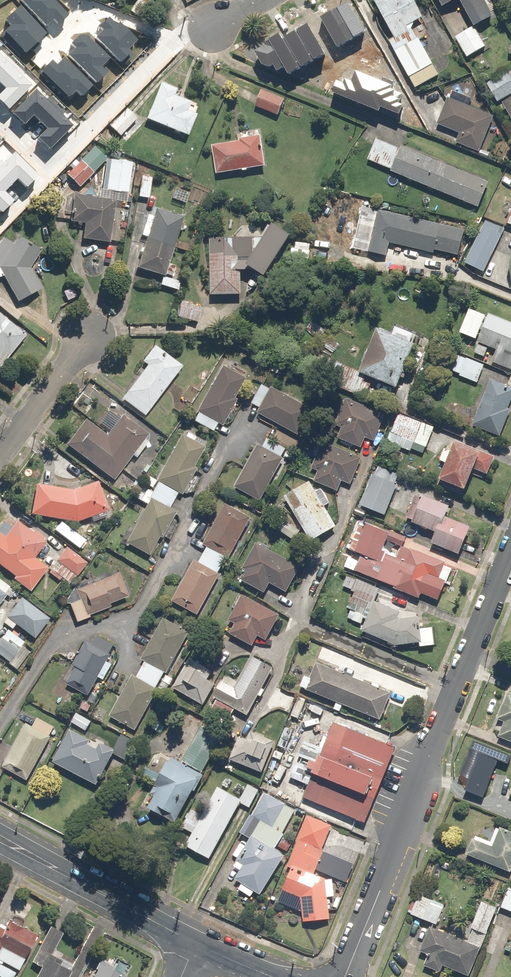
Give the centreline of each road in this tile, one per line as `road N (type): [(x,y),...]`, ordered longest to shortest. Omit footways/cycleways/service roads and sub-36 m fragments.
road 1 (residential): [(348,976),(510,562)]
road 2 (secondary): [(0,836),(195,942)]
road 3 (residential): [(89,336),(0,454)]
road 4 (residential): [(198,24),(171,41),(101,12),(86,31)]

